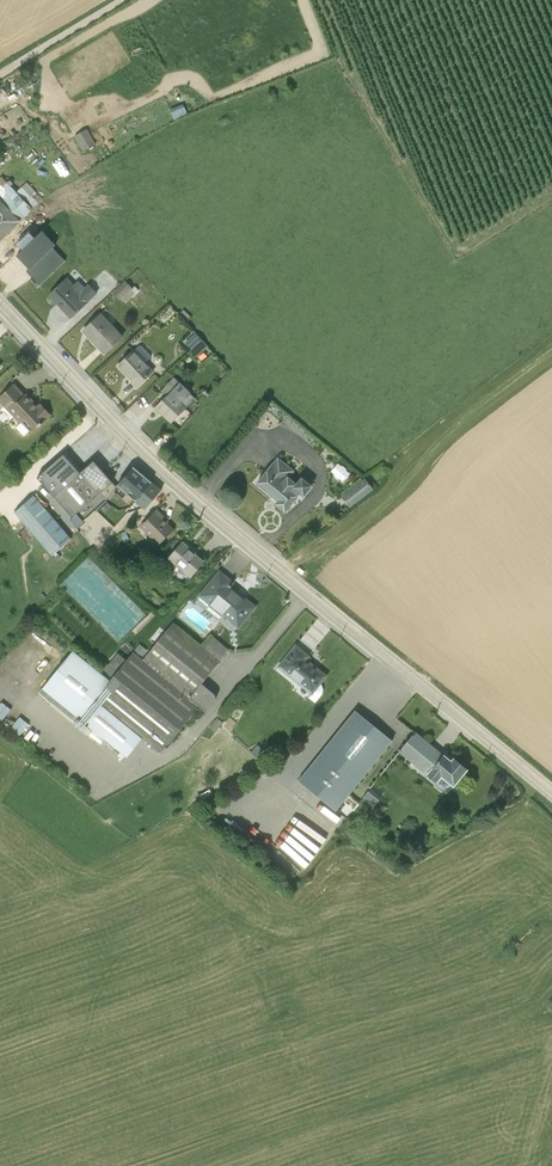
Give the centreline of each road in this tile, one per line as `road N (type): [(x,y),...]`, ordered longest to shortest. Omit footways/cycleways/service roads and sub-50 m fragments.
road 1 (secondary): [(551,789),(197,500),(0,301)]
road 2 (unclassified): [(0,74),(121,0)]

